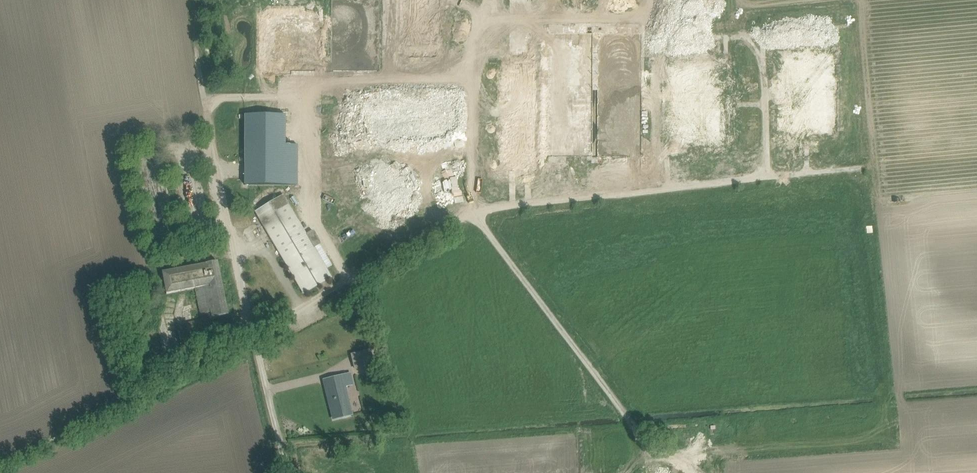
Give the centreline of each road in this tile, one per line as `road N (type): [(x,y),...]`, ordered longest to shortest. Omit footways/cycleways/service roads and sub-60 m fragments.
road 1 (unclassified): [(289,472),(254,331)]

